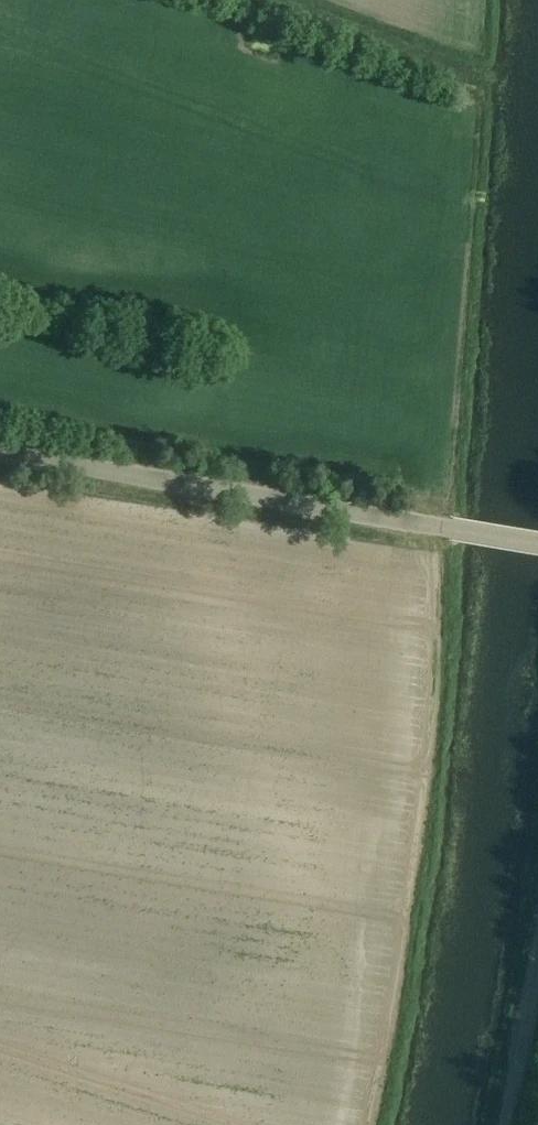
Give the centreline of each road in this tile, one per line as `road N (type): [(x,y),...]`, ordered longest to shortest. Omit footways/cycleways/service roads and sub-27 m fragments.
road 1 (unclassified): [(537,544),(0,452)]
road 2 (track): [(503,1124),(537,936)]

